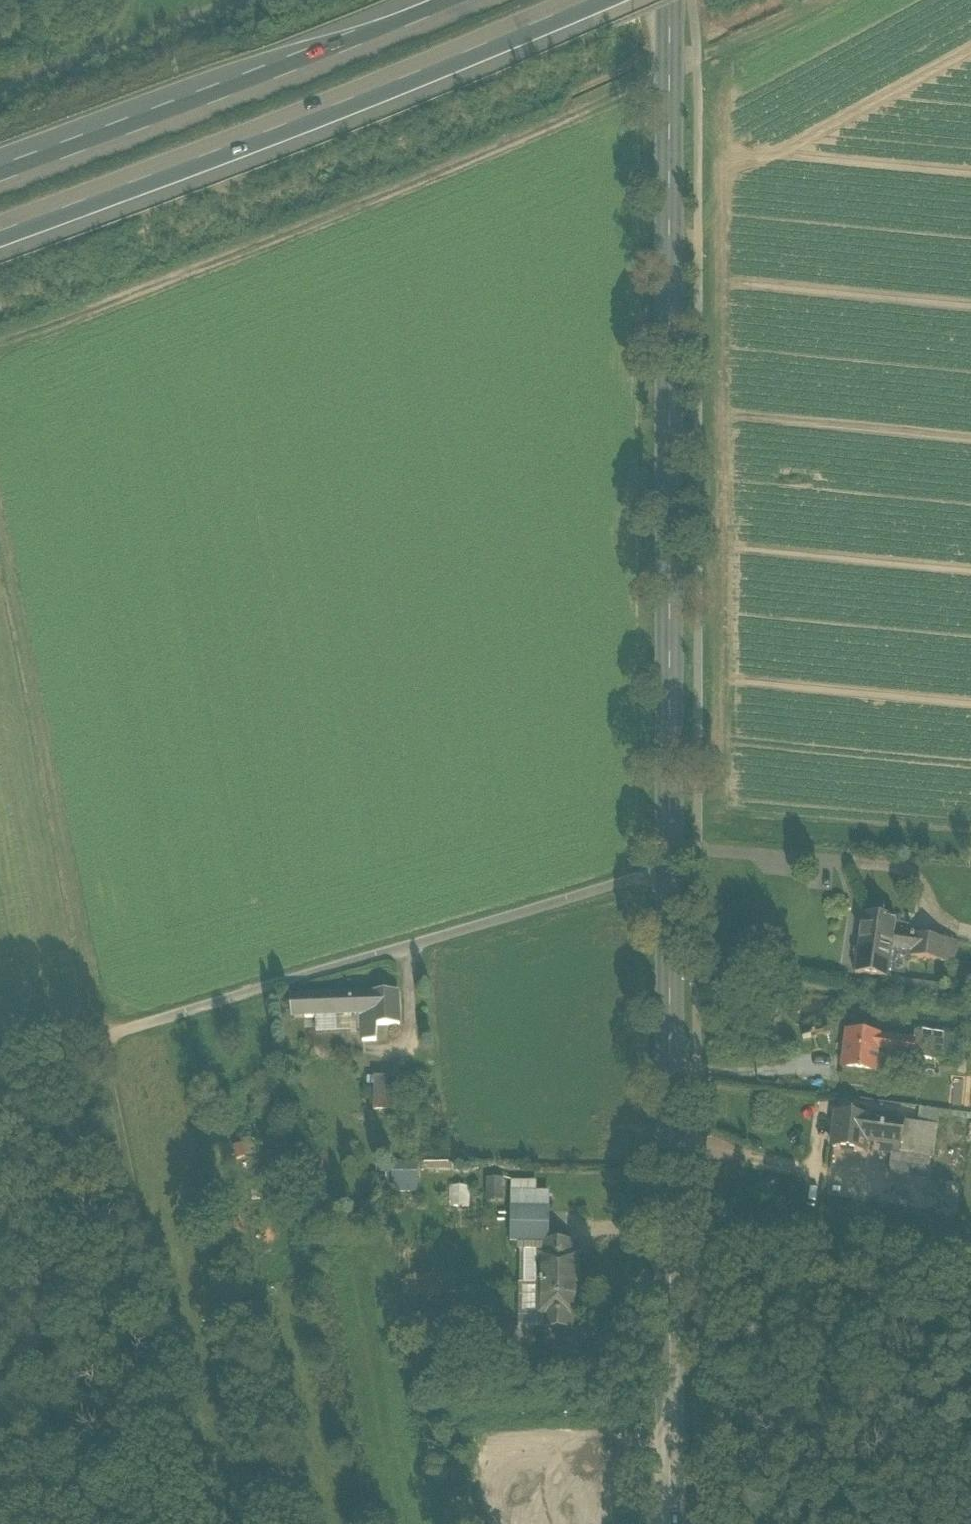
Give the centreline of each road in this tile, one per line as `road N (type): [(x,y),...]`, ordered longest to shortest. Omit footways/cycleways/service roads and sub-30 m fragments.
road 1 (unclassified): [(669,0),(669,1523)]
road 2 (track): [(0,345),(669,79)]
road 3 (motorway): [(0,244),(281,139),(609,0)]
road 4 (track): [(101,1039),(671,872)]
road 5 (track): [(101,1039),(0,501)]
road 6 (motorway): [(491,0),(0,192)]
road 7 (track): [(199,1523),(101,1039)]
road 8 (track): [(0,88),(238,0)]

